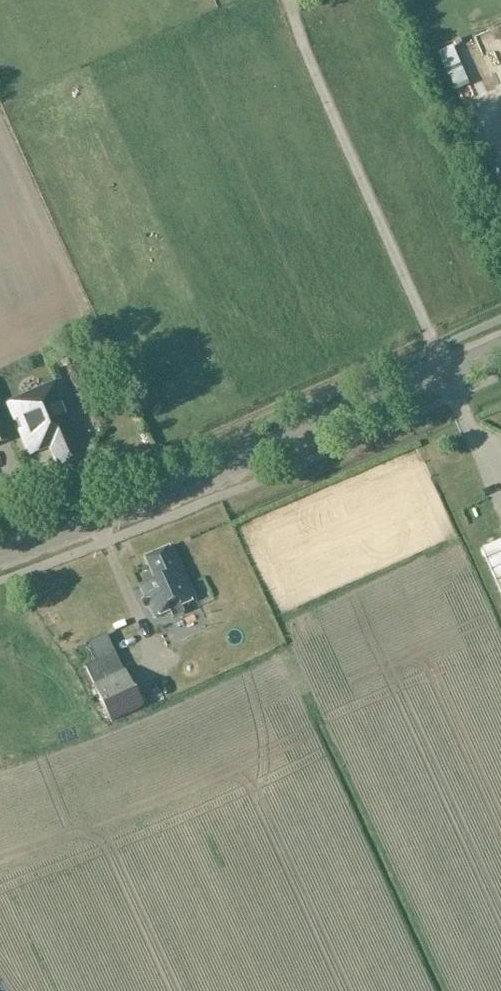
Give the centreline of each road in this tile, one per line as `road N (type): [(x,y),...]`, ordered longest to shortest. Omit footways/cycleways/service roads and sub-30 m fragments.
road 1 (tertiary): [(0,555),(218,472),(500,347)]

